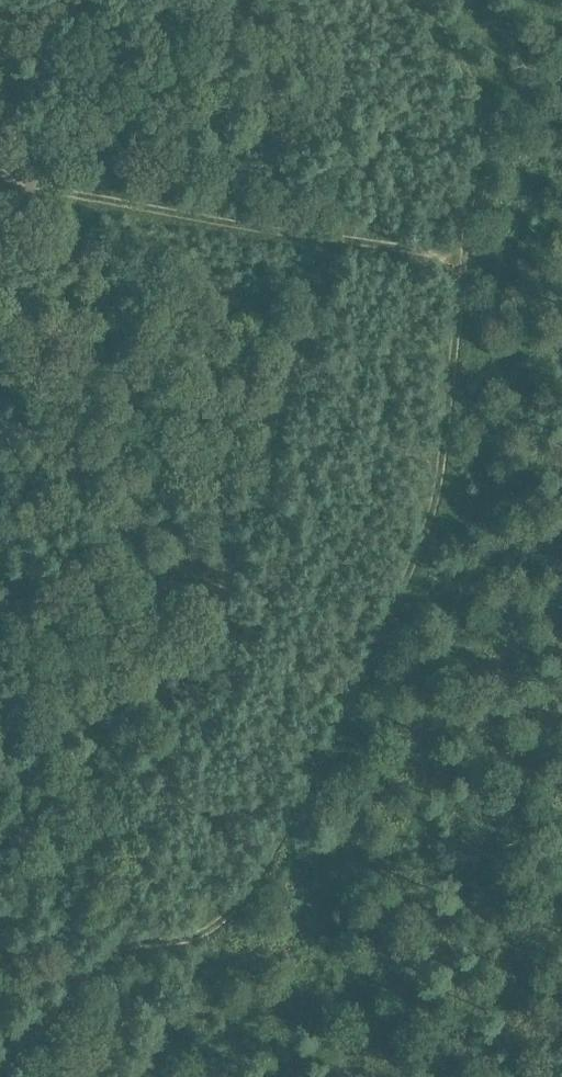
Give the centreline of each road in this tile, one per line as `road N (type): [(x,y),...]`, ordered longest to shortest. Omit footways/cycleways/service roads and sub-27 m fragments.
road 1 (track): [(410,0),(455,77),(468,176),(439,471),(424,530),(263,850),(215,924),(103,953),(0,1060)]
road 2 (track): [(0,167),(96,203),(461,269)]
road 3 (track): [(215,924),(163,1000),(88,1076)]

